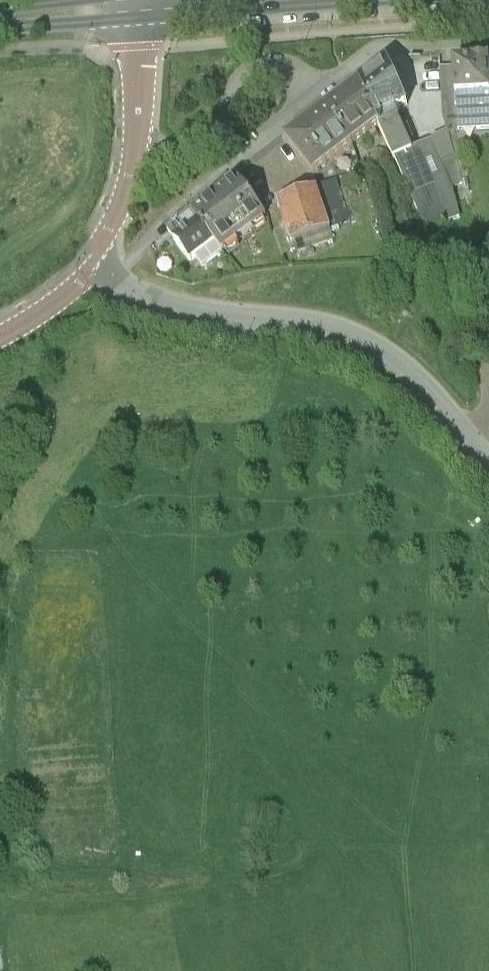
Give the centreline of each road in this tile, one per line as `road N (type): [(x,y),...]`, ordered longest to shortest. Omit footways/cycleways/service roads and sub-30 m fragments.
road 1 (residential): [(98,290),(166,330),(375,376),(433,424),(476,474)]
road 2 (residential): [(145,42),(143,180),(132,230),(98,290)]
road 3 (primary): [(488,5),(361,18),(308,34)]
road 4 (primary): [(308,34),(488,34)]
road 5 (primary): [(145,42),(308,34)]
road 6 (primary): [(145,42),(97,28),(0,37)]
road 7 (primary): [(0,58),(100,53),(145,42)]
road 8 (residential): [(98,290),(58,327),(0,363)]

